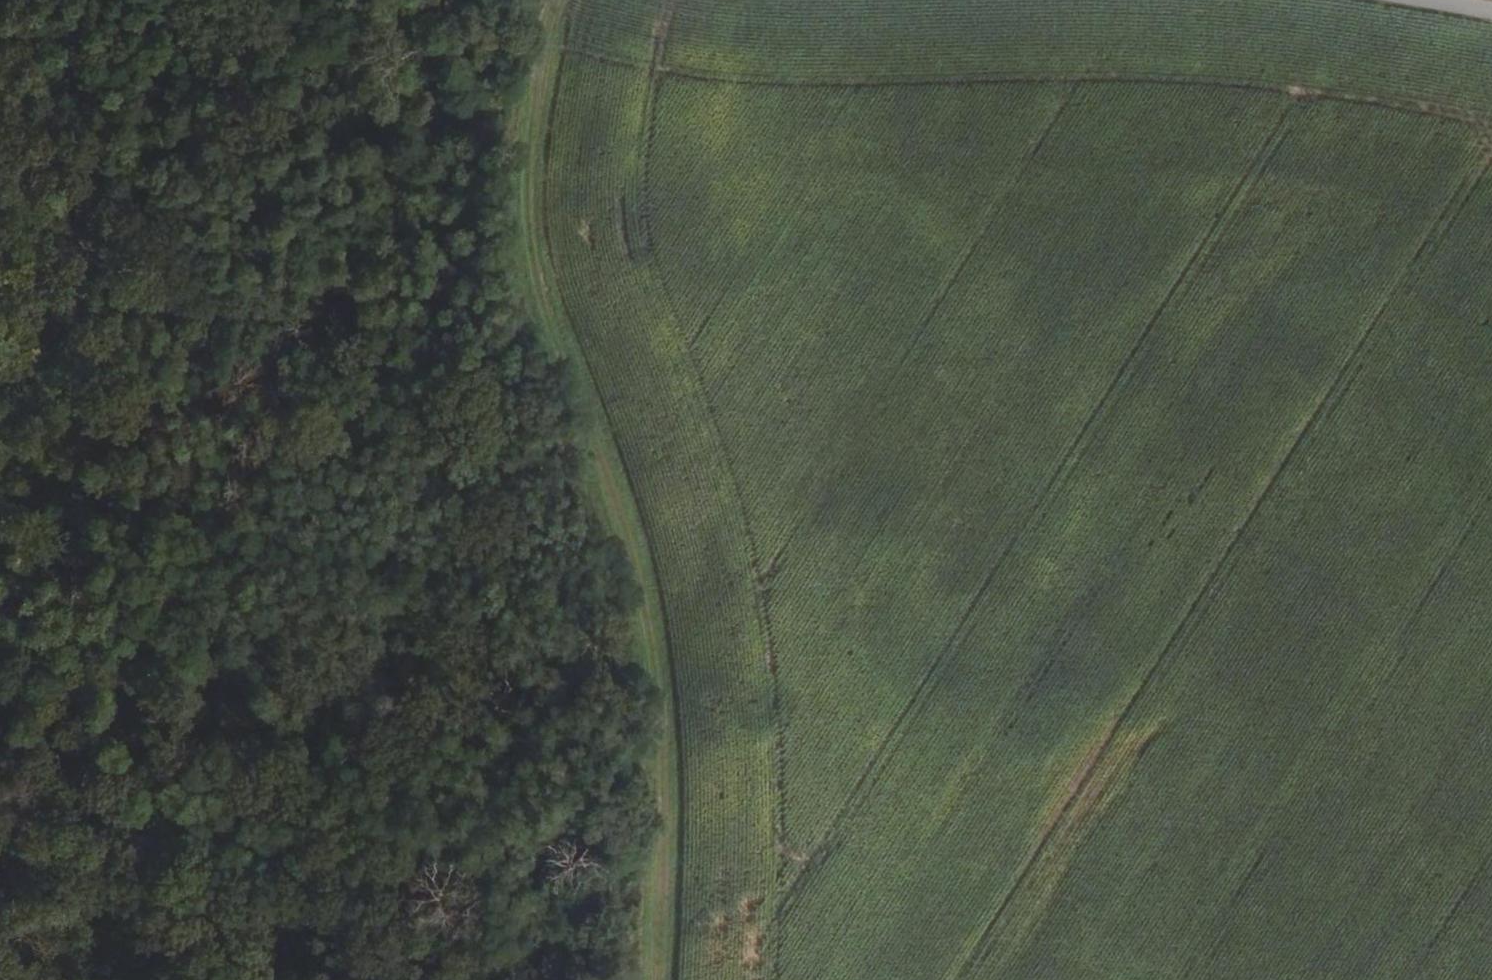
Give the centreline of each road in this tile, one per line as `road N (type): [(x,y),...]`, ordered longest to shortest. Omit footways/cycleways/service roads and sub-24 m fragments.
road 1 (track): [(138,979),(142,826),(119,706),(0,487)]

